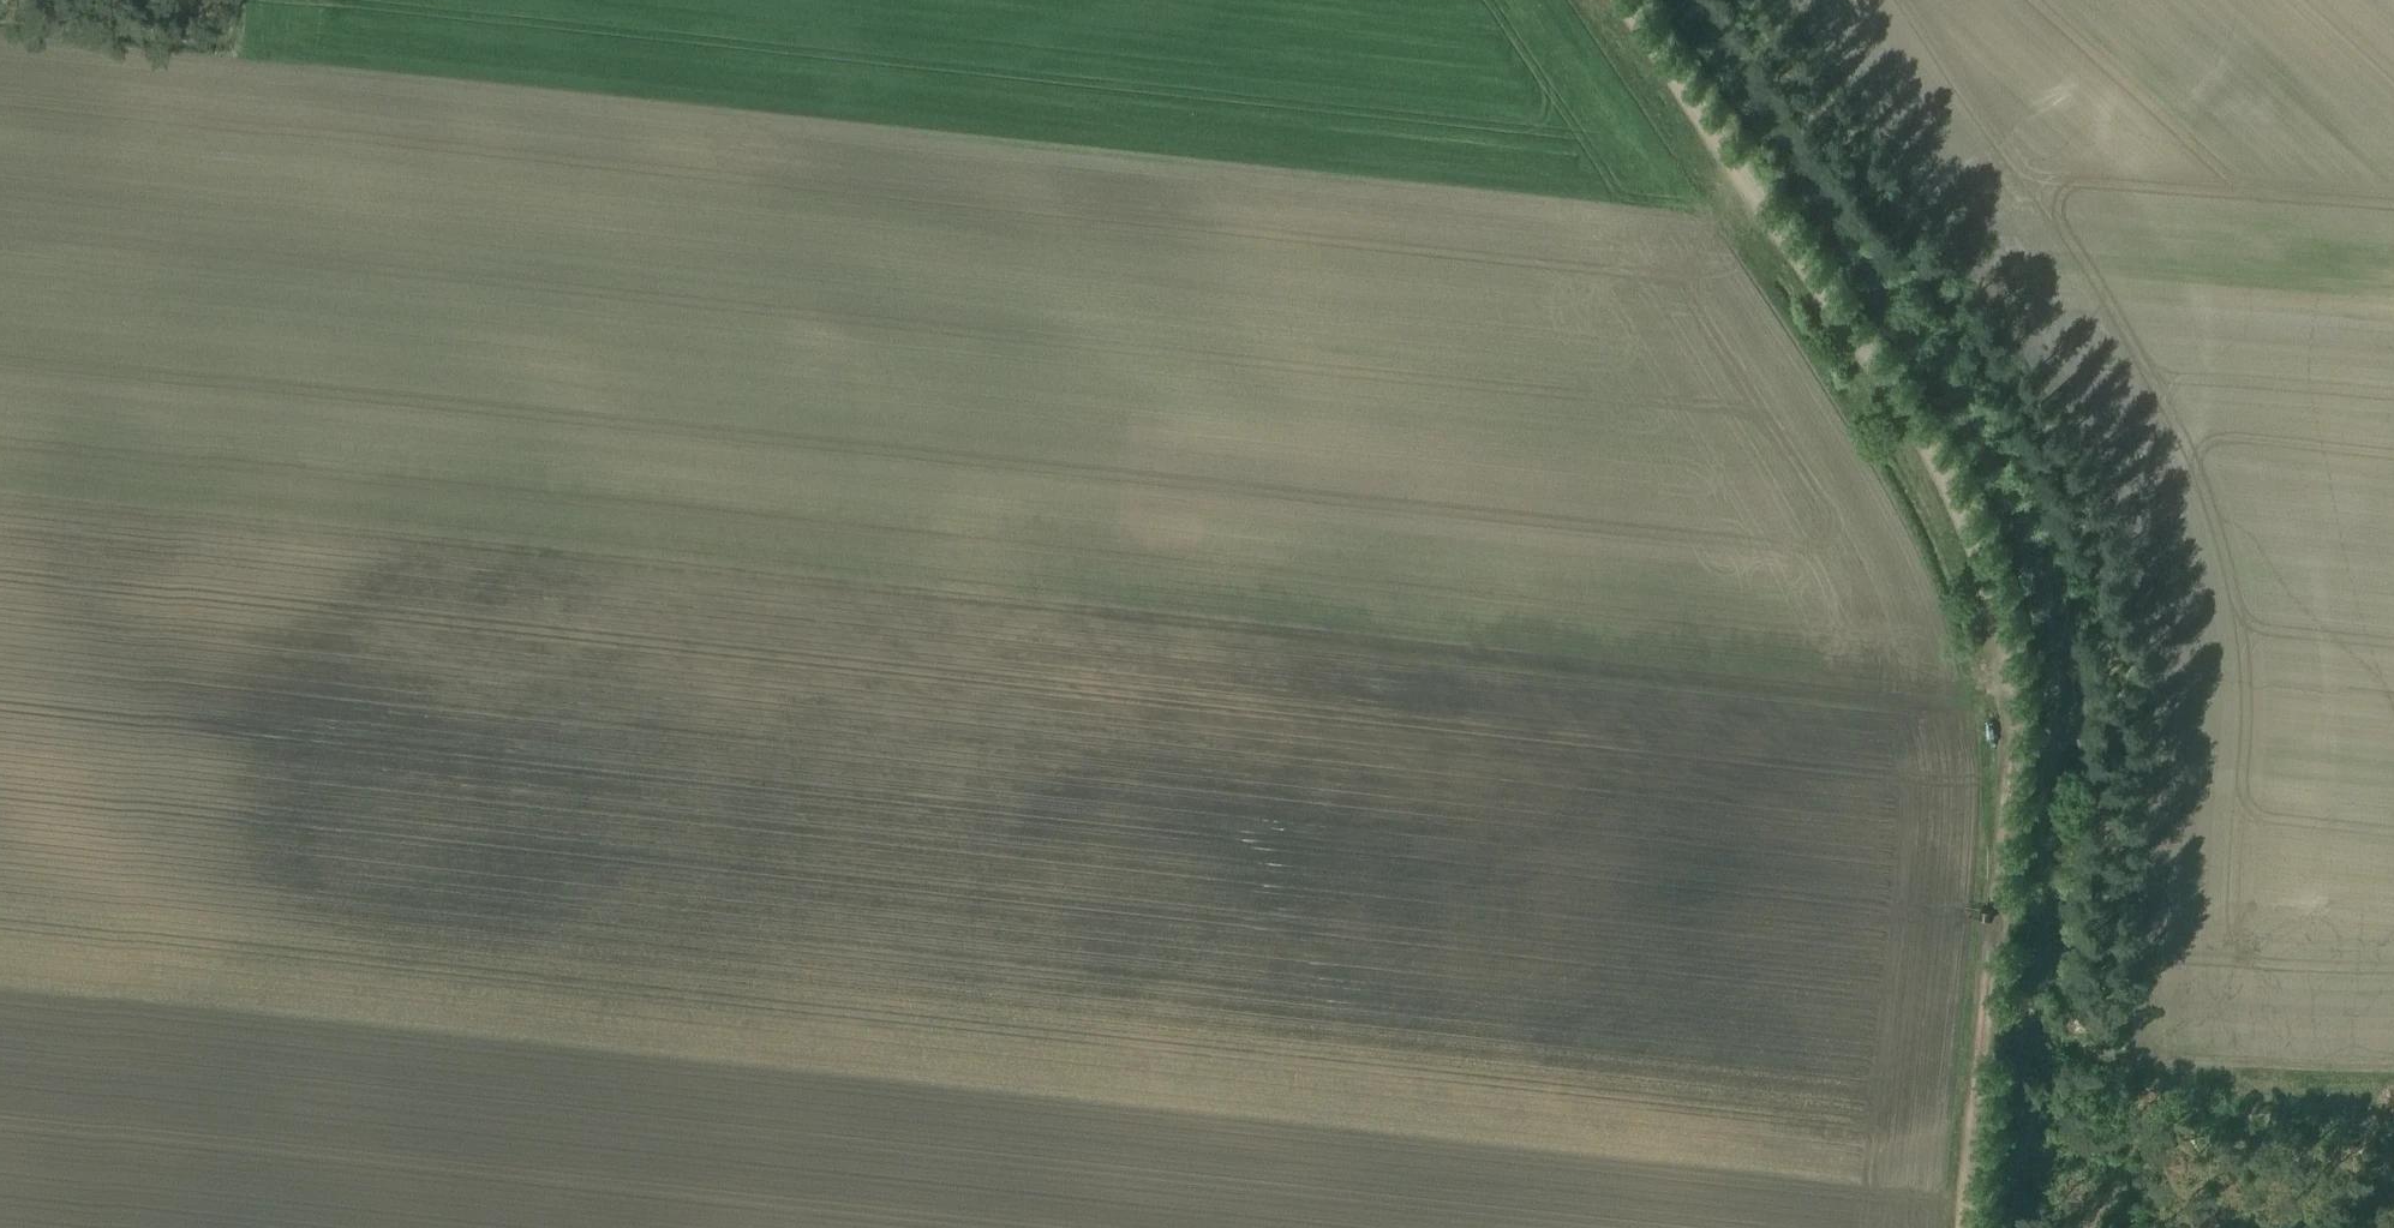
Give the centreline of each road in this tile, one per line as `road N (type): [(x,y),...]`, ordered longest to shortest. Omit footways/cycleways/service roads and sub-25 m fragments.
road 1 (track): [(1623,0),(1897,404),(1953,496),(1988,584),(2013,709),(1963,1227)]

